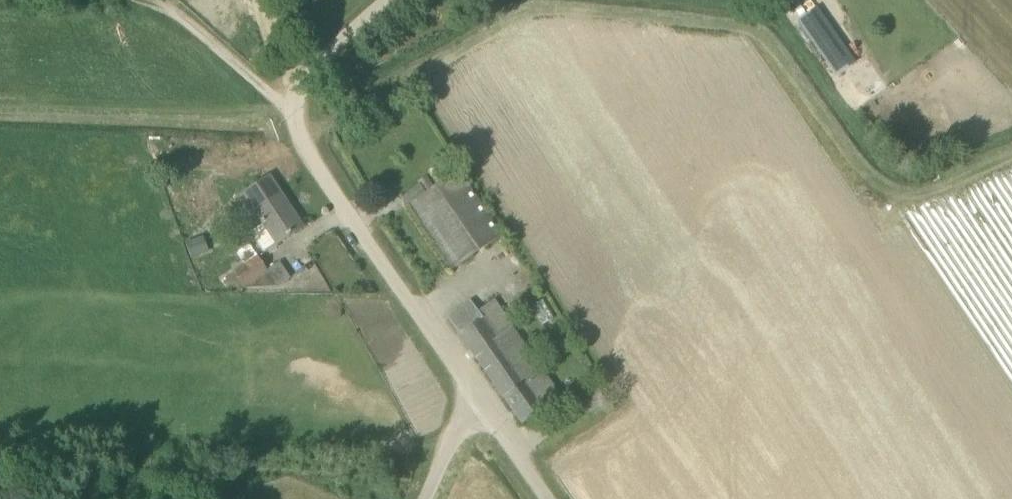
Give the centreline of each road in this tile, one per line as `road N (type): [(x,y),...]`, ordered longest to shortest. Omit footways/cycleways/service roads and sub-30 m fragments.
road 1 (track): [(1011,154),(930,191),(900,190),(869,175),(777,44),(753,27),(547,12),(514,19),(300,136)]
road 2 (unclassified): [(483,406),(300,136),(295,106),(311,70),(387,0)]
road 3 (track): [(154,0),(295,106)]

